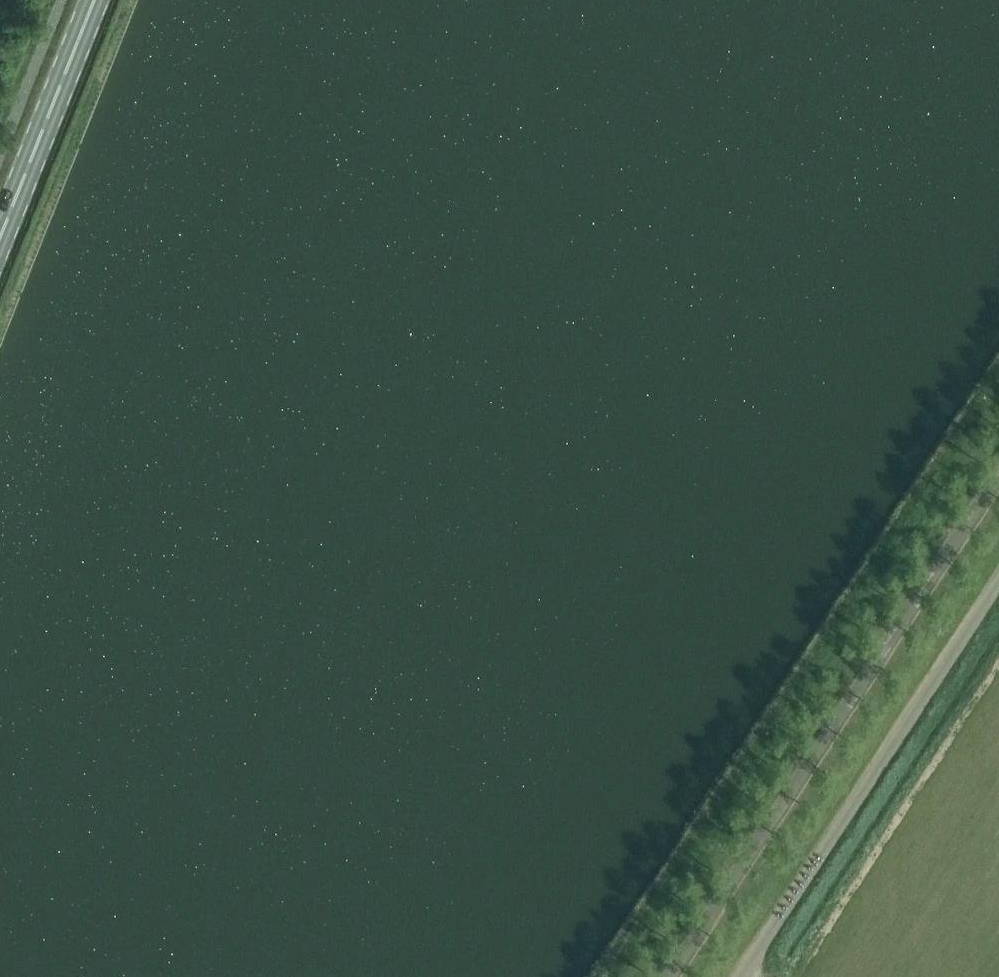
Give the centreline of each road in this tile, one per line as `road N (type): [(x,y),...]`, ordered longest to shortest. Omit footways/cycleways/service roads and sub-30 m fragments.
road 1 (unclassified): [(740,976),(998,582)]
road 2 (primary): [(0,240),(94,0)]

